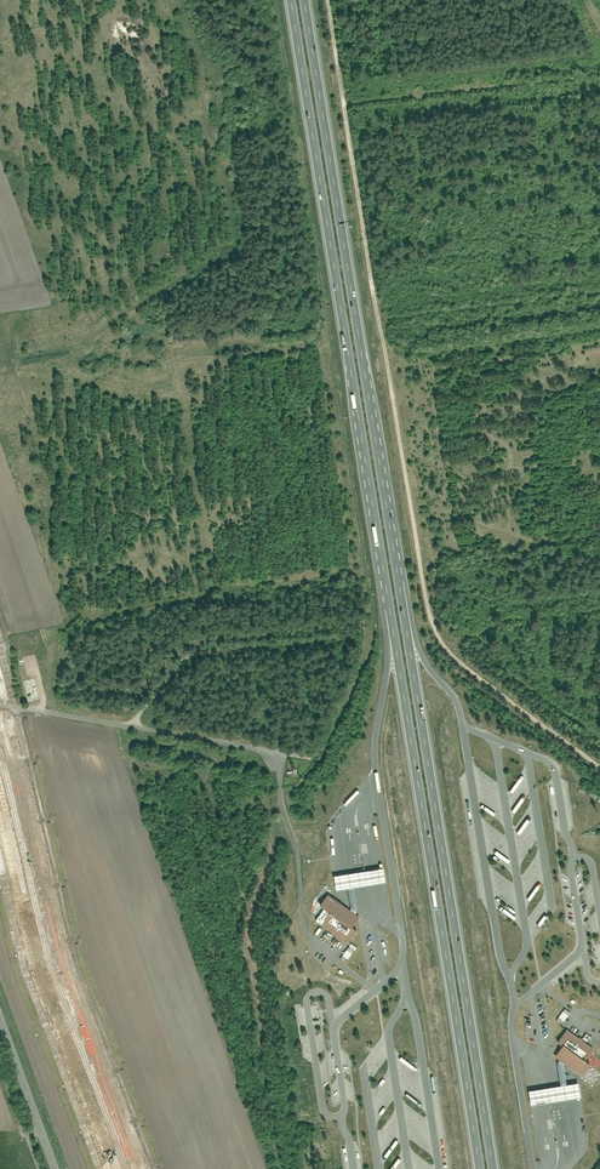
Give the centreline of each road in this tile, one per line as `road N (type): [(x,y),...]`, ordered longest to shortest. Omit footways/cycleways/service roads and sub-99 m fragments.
road 1 (motorway): [(291,0),(480,1168)]
road 2 (motorway): [(493,1168),(305,0)]
road 3 (track): [(328,0),(429,616),(467,668),(599,767)]
road 4 (track): [(131,728),(188,652),(330,642)]
road 5 (tertiary): [(55,1168),(0,1017)]

